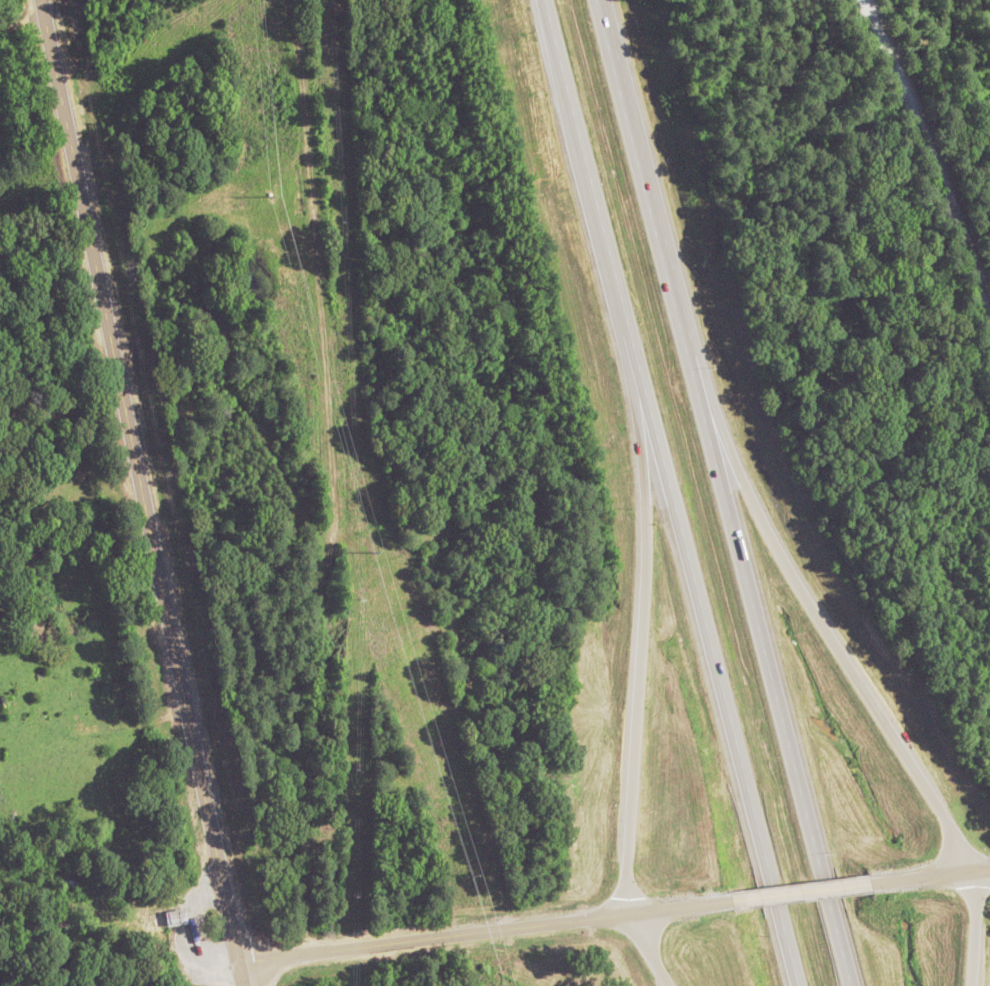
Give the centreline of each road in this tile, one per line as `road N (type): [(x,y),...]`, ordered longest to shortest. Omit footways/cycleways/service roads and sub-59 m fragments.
road 1 (motorway): [(851,985),(594,0)]
road 2 (motorway): [(542,0),(797,985)]
road 3 (primary): [(246,985),(40,0)]
road 4 (residential): [(303,950),(306,766),(327,664),(332,509),(318,265),(277,0)]
road 5 (motorway): [(970,870),(772,541),(677,315)]
road 6 (motorway): [(618,291),(645,553),(626,913)]
road 7 (tertiary): [(242,966),(303,950),(626,913)]
road 8 (residential): [(989,319),(862,0)]
road 9 (tertiary): [(725,902),(858,886)]
road 10 (tertiary): [(858,886),(989,868)]

